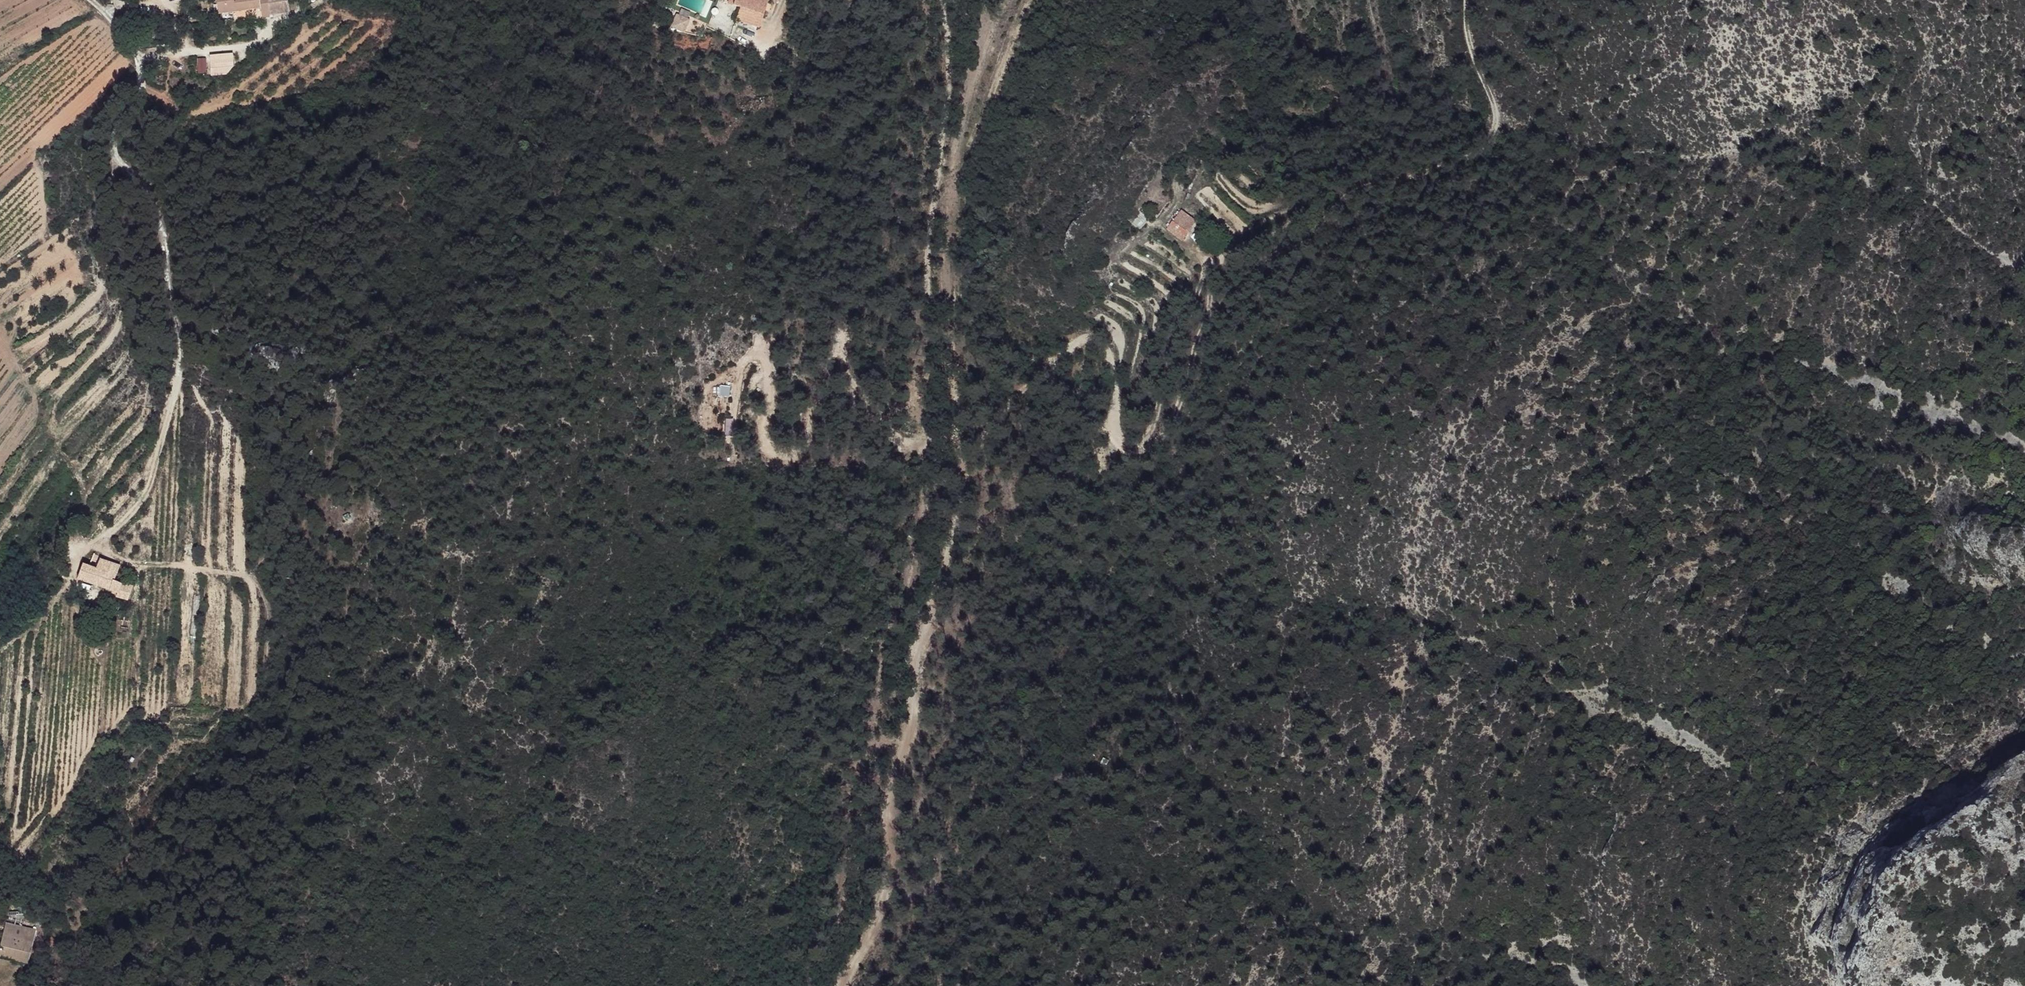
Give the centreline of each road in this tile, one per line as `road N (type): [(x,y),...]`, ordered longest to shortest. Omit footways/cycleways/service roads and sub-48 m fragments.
road 1 (track): [(848,985),(893,896),(918,630),(955,530),(962,419),(931,273),(944,106),(943,0)]
road 2 (residential): [(90,0),(136,61),(139,78),(115,153),(155,204),(179,347)]

